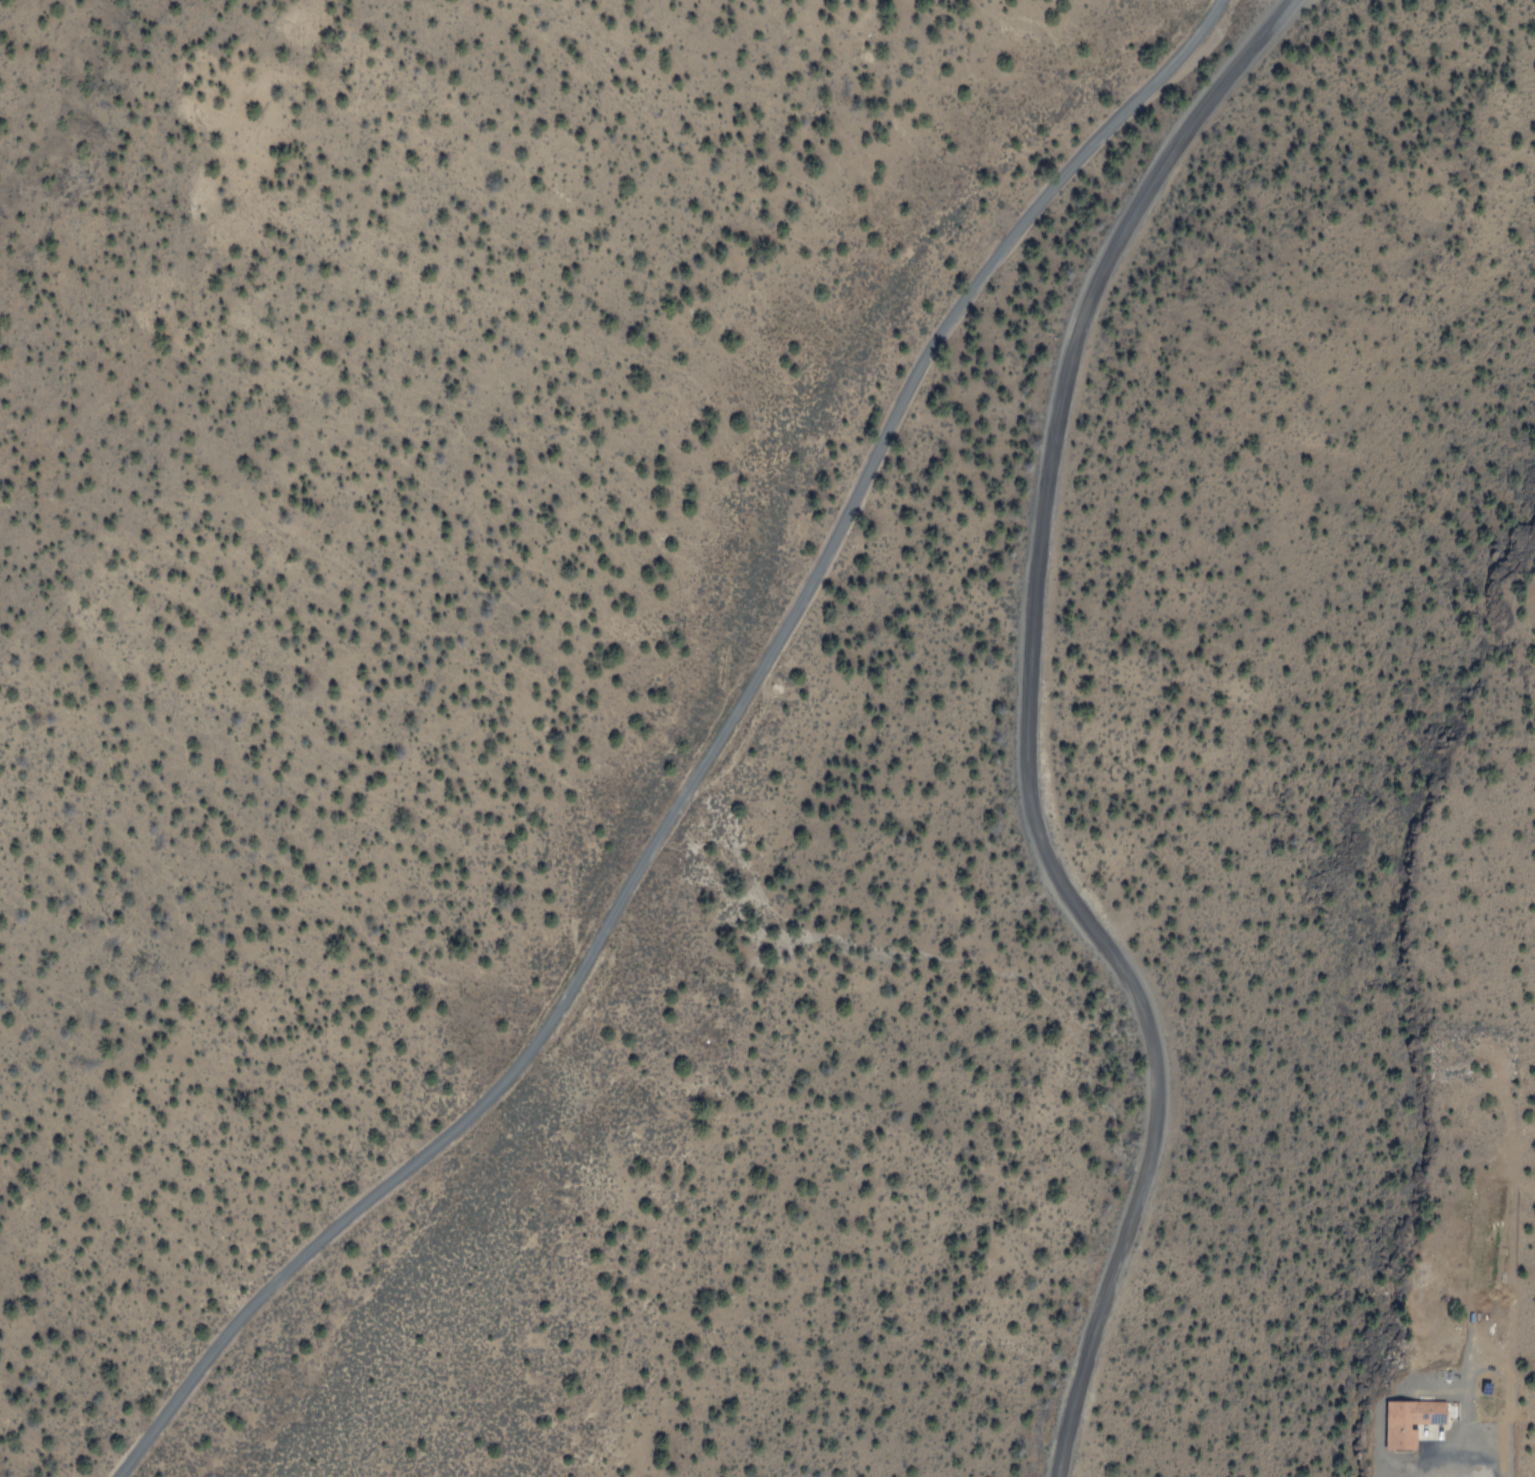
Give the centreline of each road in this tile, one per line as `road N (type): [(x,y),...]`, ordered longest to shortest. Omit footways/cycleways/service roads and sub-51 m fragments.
road 1 (residential): [(1060,1476),(1072,1374),(1160,1116),(1130,998),(1030,823),(1045,470),(1113,243),(1182,130),(1289,0)]

